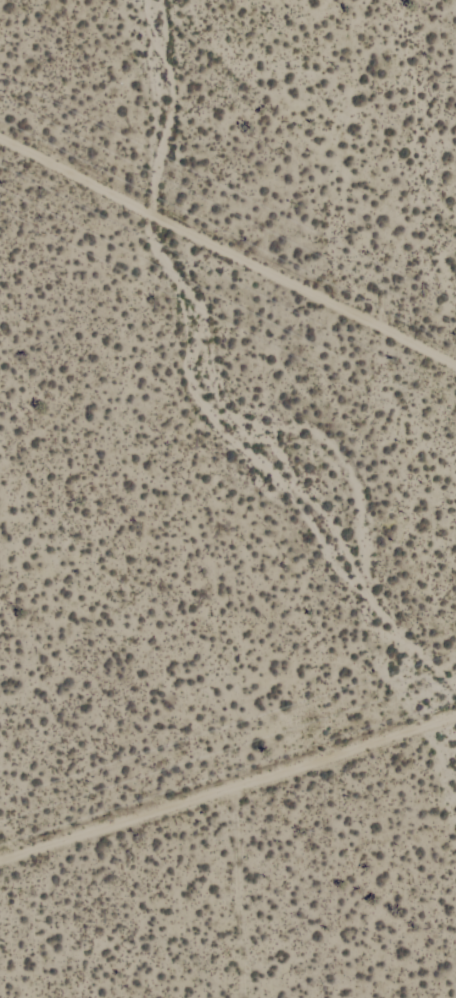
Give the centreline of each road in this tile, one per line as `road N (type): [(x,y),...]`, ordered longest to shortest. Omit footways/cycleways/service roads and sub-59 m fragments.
road 1 (residential): [(455,709),(0,855)]

